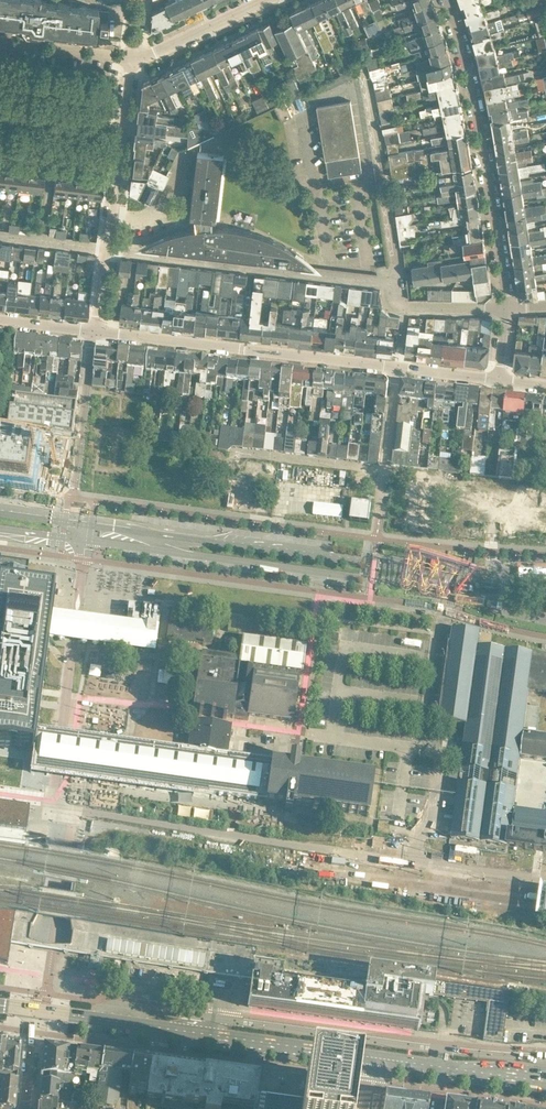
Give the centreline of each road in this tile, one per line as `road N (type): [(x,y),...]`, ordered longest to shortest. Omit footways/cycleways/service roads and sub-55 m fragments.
road 1 (tertiary): [(0,529),(423,584),(545,619)]
road 2 (tertiary): [(545,576),(0,512)]
road 3 (tertiary): [(37,1011),(379,1057)]
road 4 (residential): [(446,0),(468,72),(507,309)]
road 5 (residential): [(398,367),(93,330)]
road 6 (residential): [(105,250),(392,281)]
road 7 (residential): [(392,281),(399,267),(365,65)]
road 8 (tertiary): [(379,1057),(545,1082)]
road 9 (residential): [(132,58),(265,0)]
road 10 (residential): [(76,470),(93,330)]
road 11 (residential): [(381,504),(398,367)]
road 12 (residential): [(132,58),(0,42)]
road 13 (residential): [(392,281),(408,307),(507,309)]

